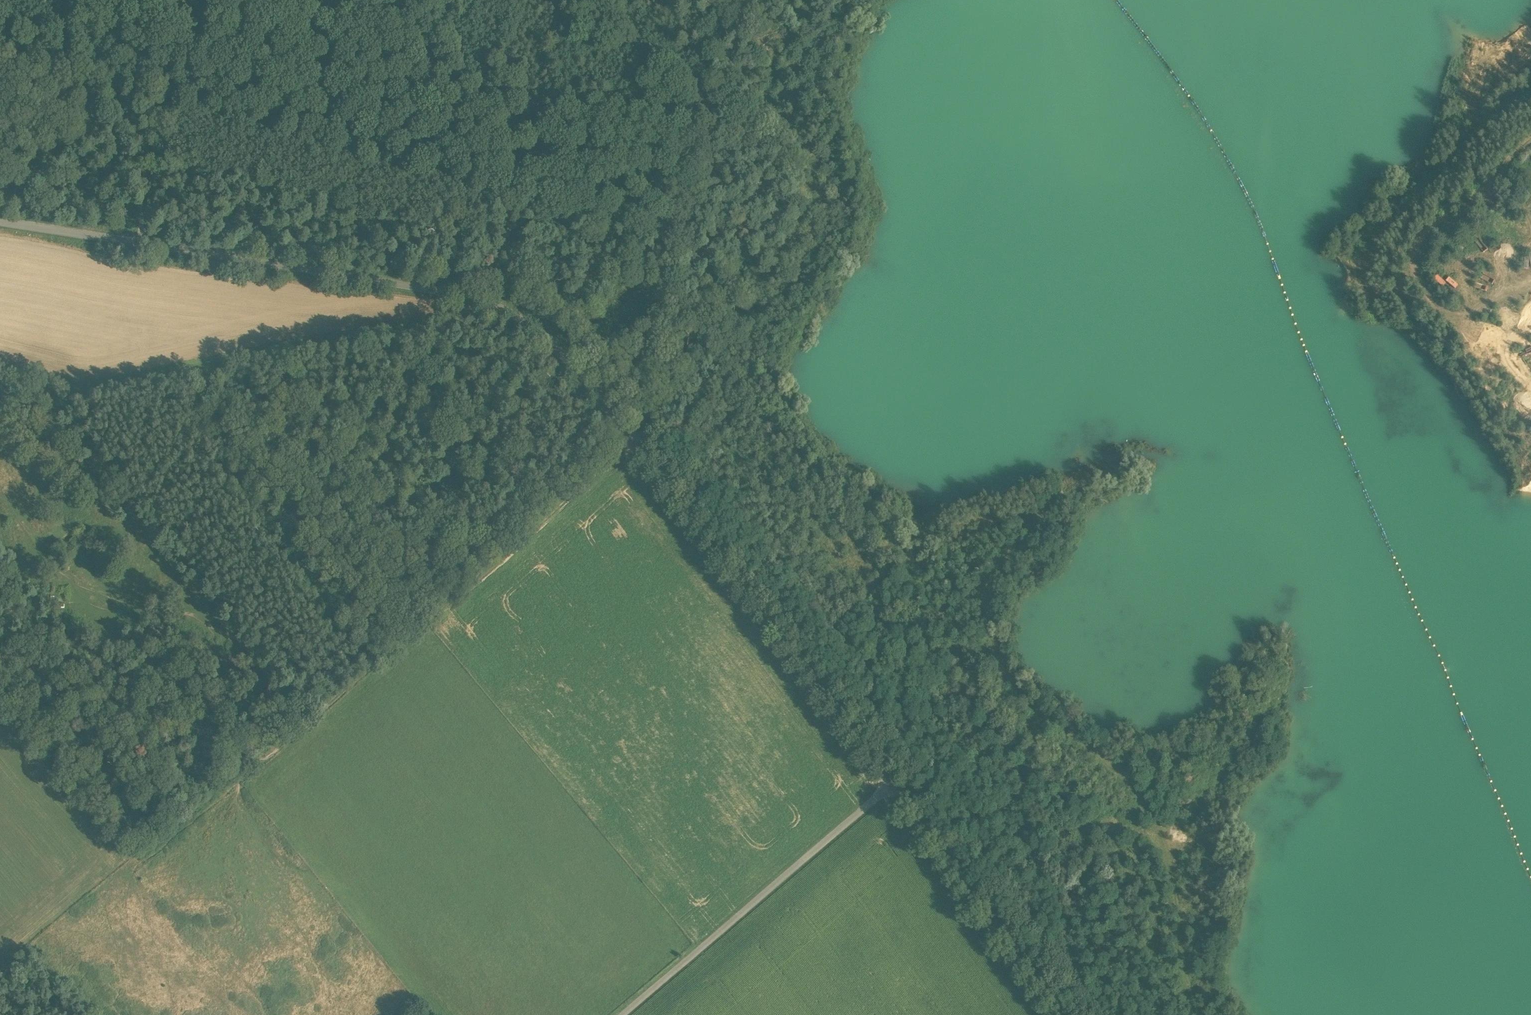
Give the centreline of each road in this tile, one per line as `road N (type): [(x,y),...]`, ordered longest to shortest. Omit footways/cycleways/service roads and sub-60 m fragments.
road 1 (unclassified): [(891,783),(557,343),(519,310),(476,292),(0,218)]
road 2 (track): [(1139,459),(1046,508),(1012,552),(985,621),(1009,681),(1115,769),(1154,816),(1179,884),(1196,1014)]
road 3 (track): [(168,95),(668,221)]
road 4 (unclassified): [(617,1014),(891,783)]
road 5 (unclassified): [(1063,1014),(891,783)]
road 6 (track): [(1530,100),(1511,107),(1467,149),(1352,273)]
road 7 (track): [(140,241),(180,28)]
road 8 (track): [(180,28),(58,0)]

